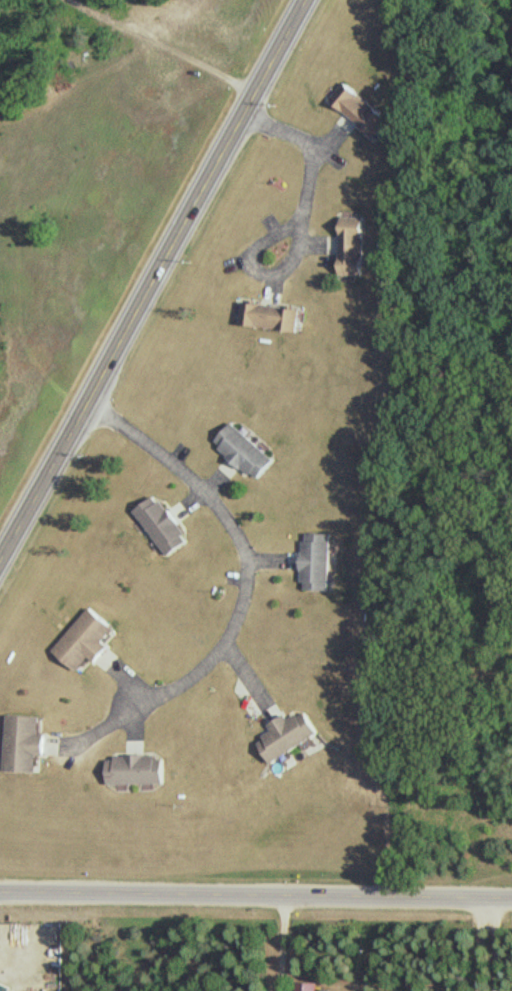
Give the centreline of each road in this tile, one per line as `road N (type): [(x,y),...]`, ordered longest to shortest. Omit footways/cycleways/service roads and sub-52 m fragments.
road 1 (secondary): [(0,561),(303,0)]
road 2 (tertiary): [(511,899),(0,892)]
road 3 (residential): [(84,404),(197,486),(241,547),(246,567),(236,623),(220,650),(176,690),(128,709)]

